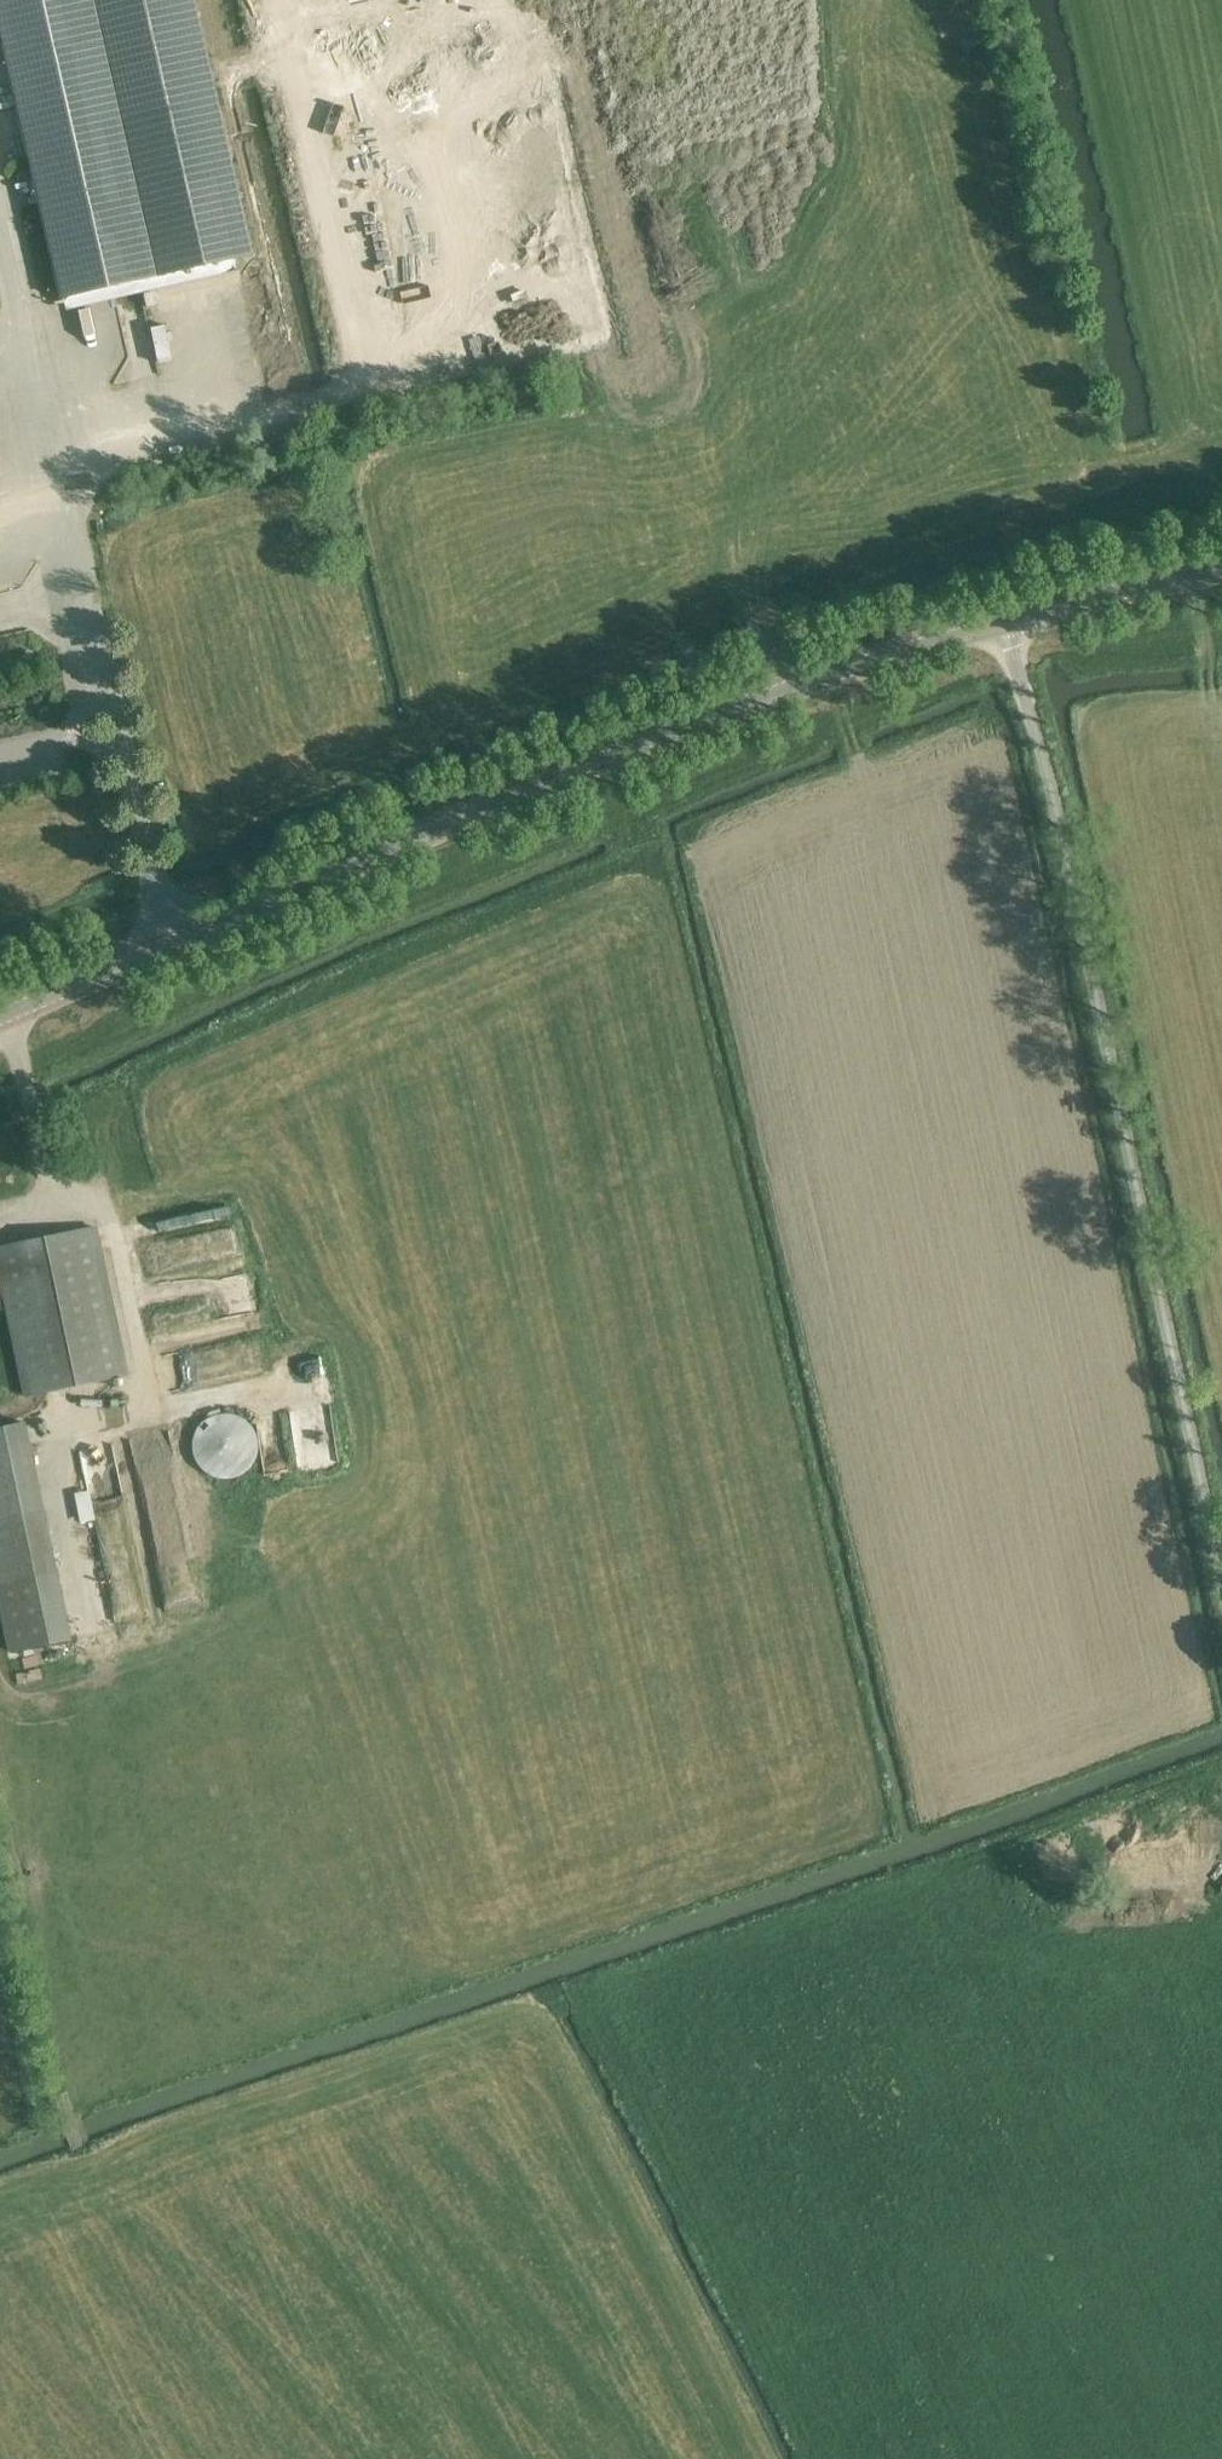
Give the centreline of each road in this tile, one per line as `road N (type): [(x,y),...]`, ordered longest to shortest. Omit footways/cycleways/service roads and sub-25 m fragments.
road 1 (secondary): [(0,1018),(451,817),(1007,631)]
road 2 (unclassified): [(1007,631),(1221,1583)]
road 3 (secondary): [(1007,631),(1221,583)]

